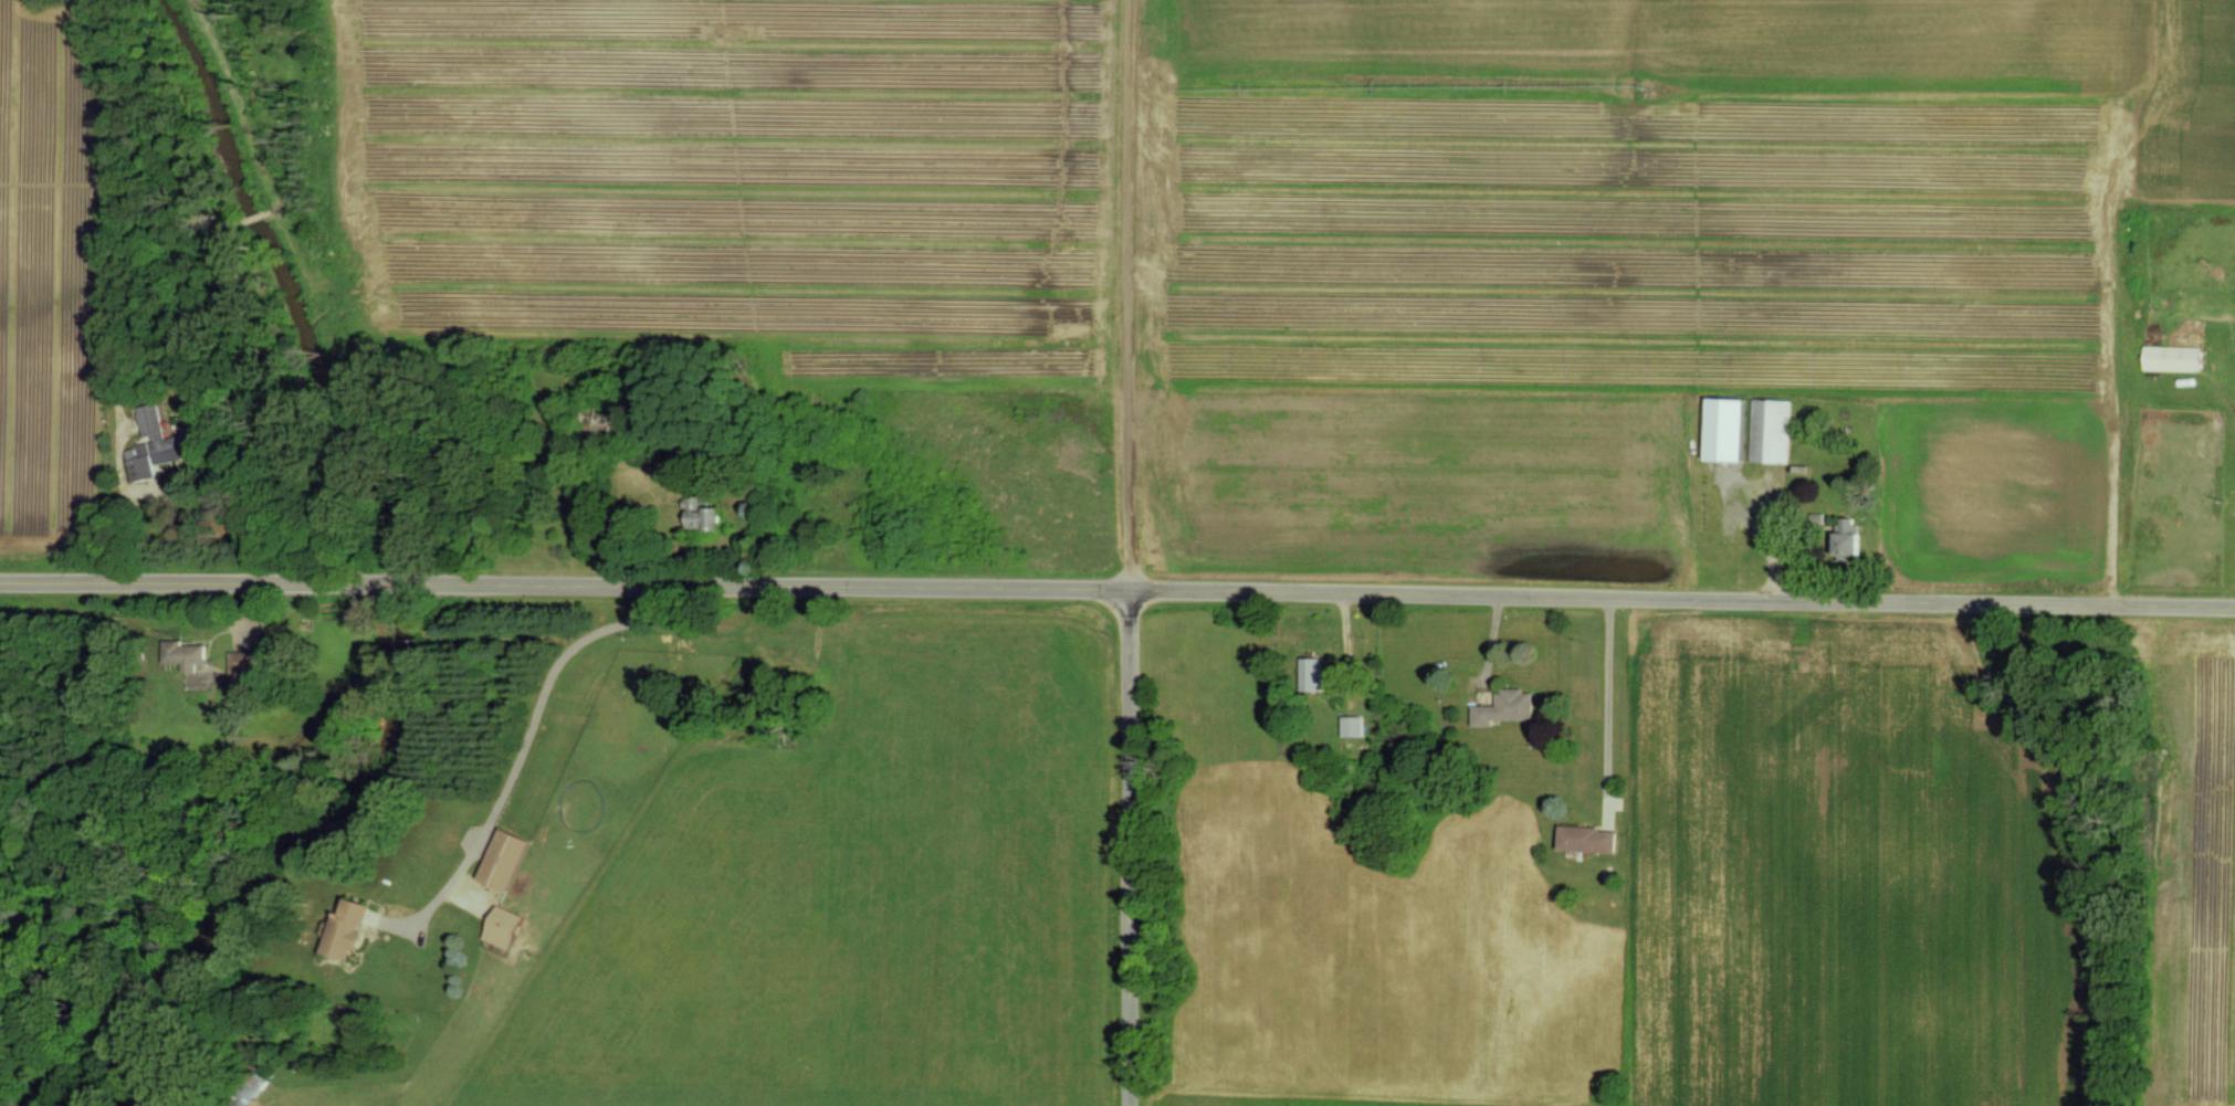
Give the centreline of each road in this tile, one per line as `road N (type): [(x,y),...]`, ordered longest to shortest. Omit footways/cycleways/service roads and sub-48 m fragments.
road 1 (tertiary): [(2234,606),(0,580)]
road 2 (residential): [(1131,1105),(1131,0)]

